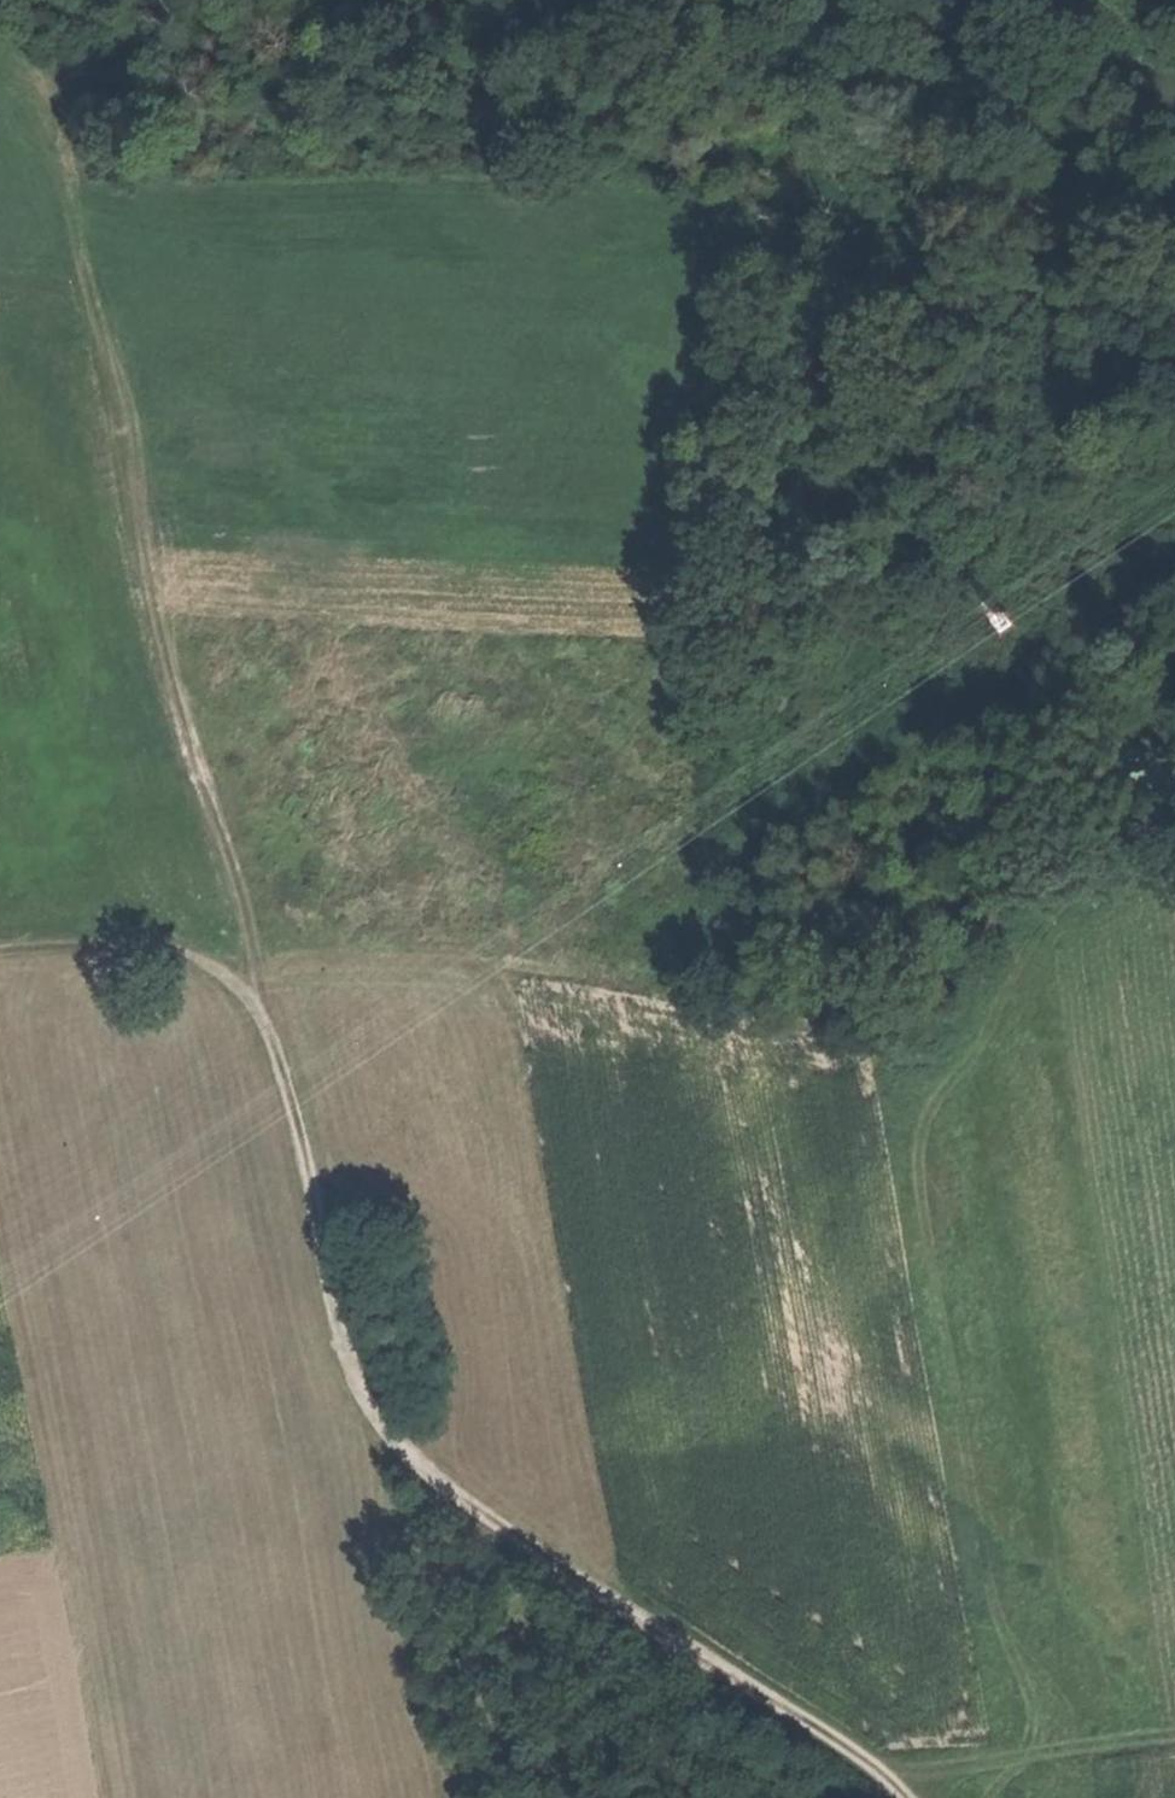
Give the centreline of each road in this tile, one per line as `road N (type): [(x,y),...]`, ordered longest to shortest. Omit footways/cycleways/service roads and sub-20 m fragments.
road 1 (track): [(0,951),(98,943),(166,948),(220,975),(253,1005),(279,1059),(310,1173),(328,1294),(366,1401),(394,1440),(431,1474),(882,1771),(904,1797)]

